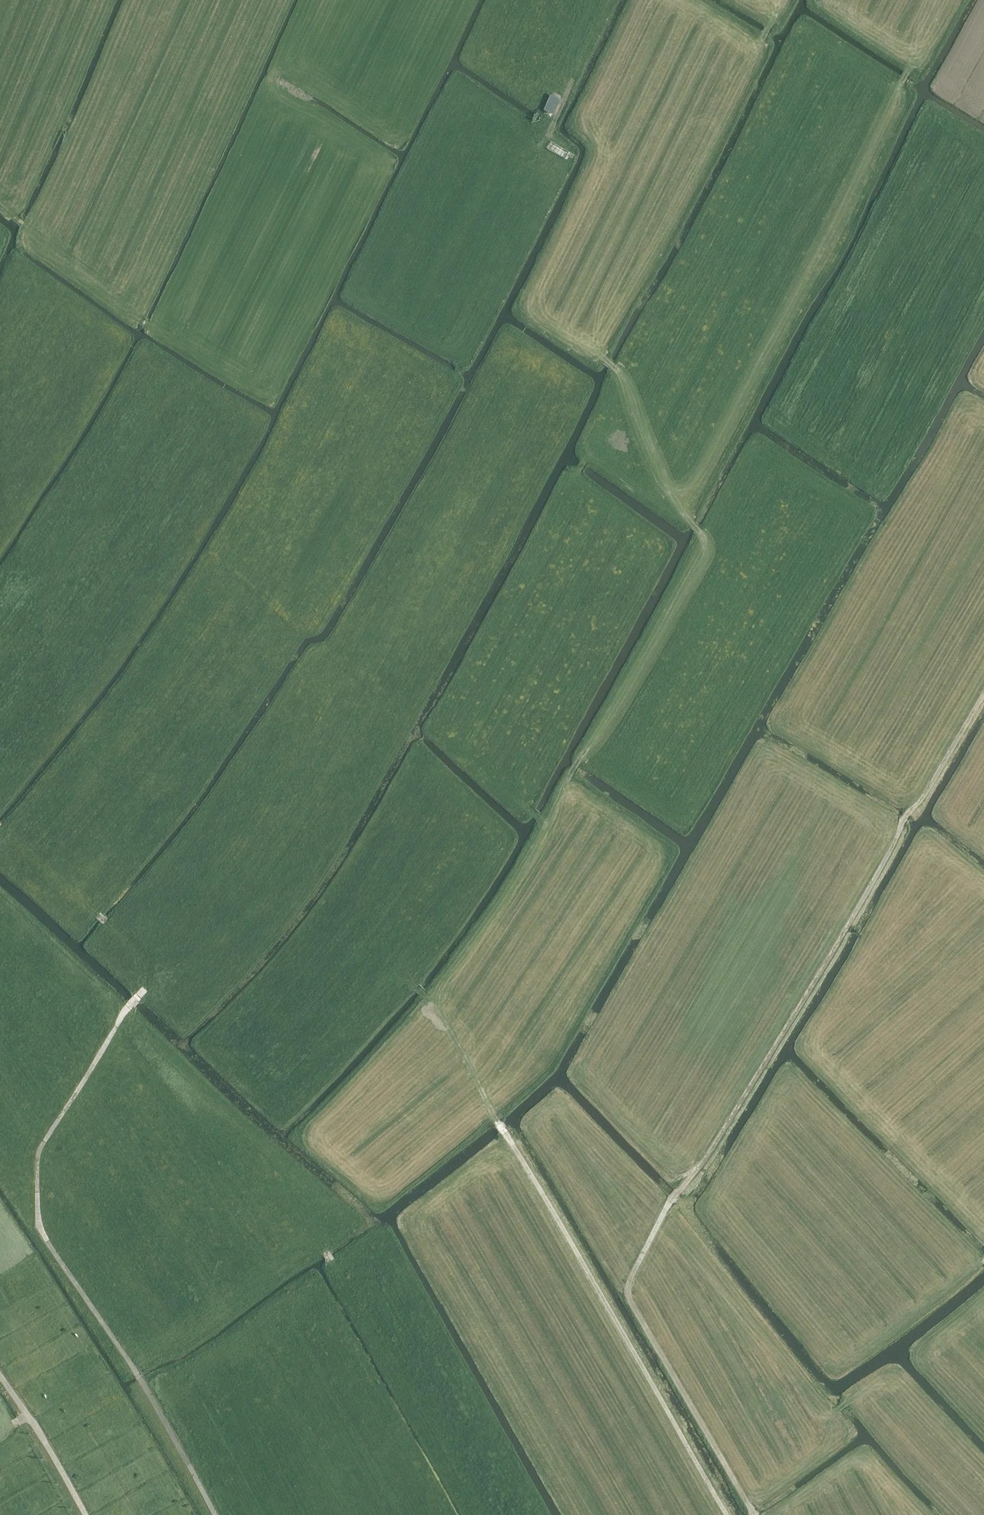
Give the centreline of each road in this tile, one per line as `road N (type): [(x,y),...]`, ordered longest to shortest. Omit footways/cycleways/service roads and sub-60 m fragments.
road 1 (track): [(754,1514),(625,1290),(670,1200),(707,1156),(983,692)]
road 2 (track): [(214,1514),(139,1377),(38,1227),(37,1153),(125,1011),(150,987),(109,921),(0,824)]

